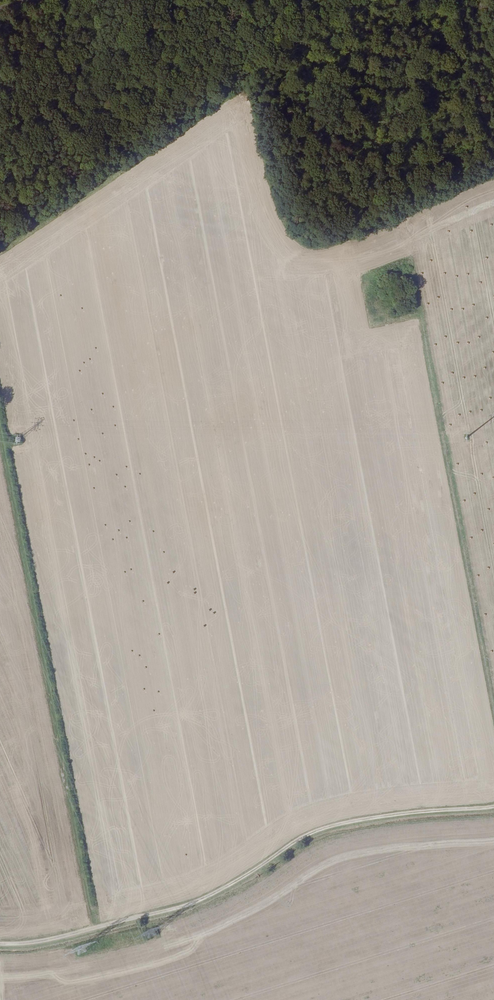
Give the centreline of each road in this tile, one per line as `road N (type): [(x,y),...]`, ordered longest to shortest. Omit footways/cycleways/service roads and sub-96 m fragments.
road 1 (track): [(0,944),(37,945),(184,910),(329,830),(493,809)]

